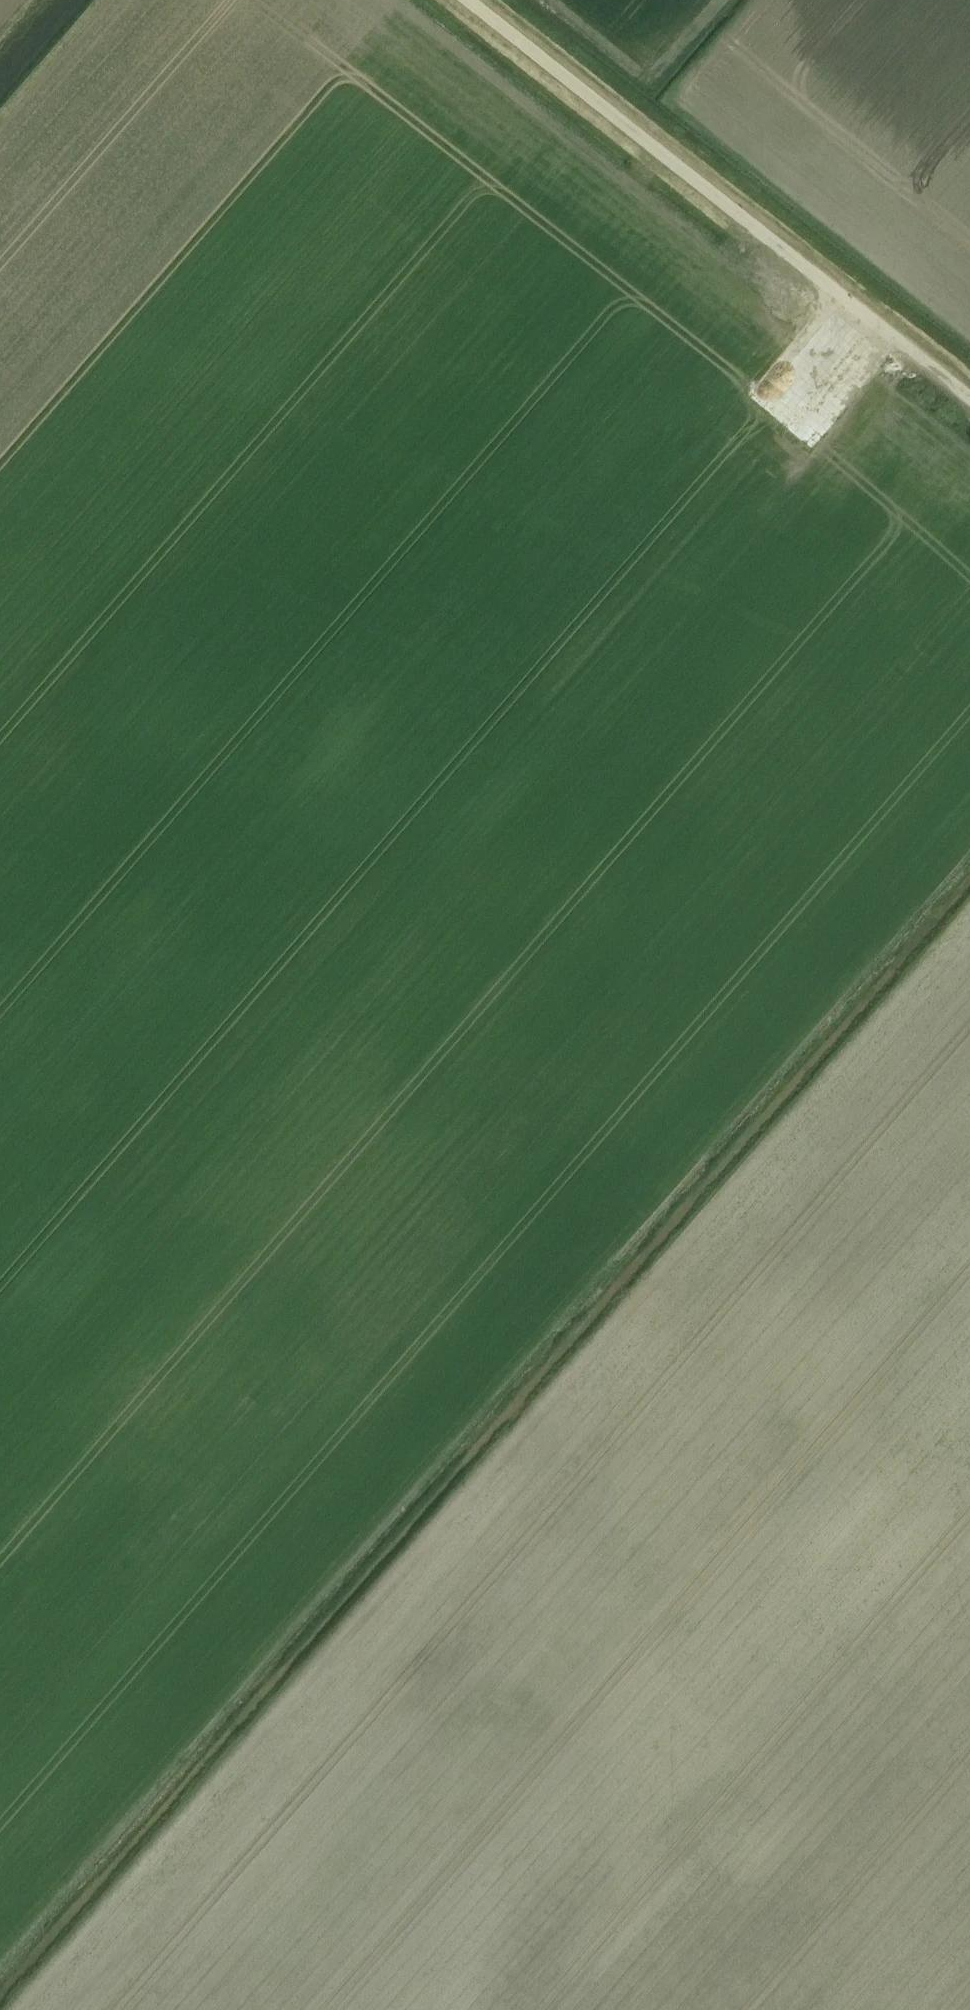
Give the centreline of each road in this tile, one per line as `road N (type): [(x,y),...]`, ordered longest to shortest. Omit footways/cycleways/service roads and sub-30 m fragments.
road 1 (unclassified): [(969,394),(477,0)]

